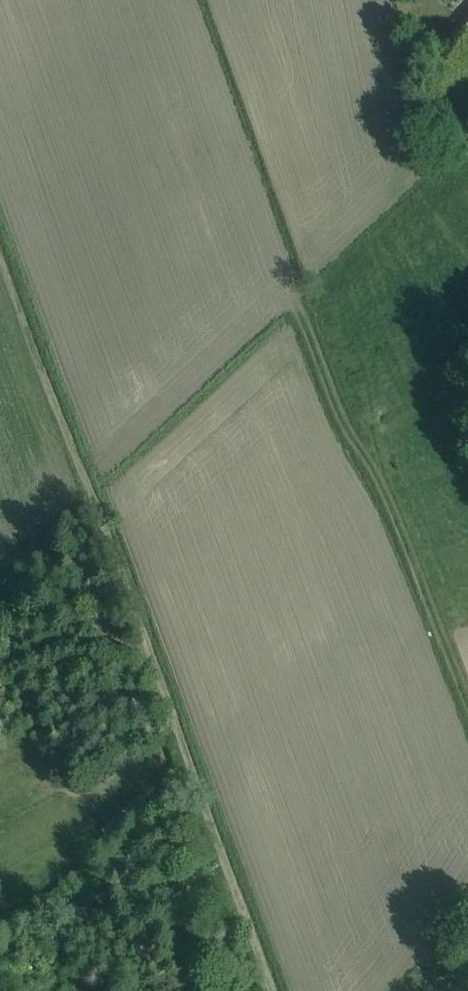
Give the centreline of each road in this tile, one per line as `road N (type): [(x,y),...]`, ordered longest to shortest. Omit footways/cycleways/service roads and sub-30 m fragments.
road 1 (track): [(297,305),(368,454),(467,710)]

